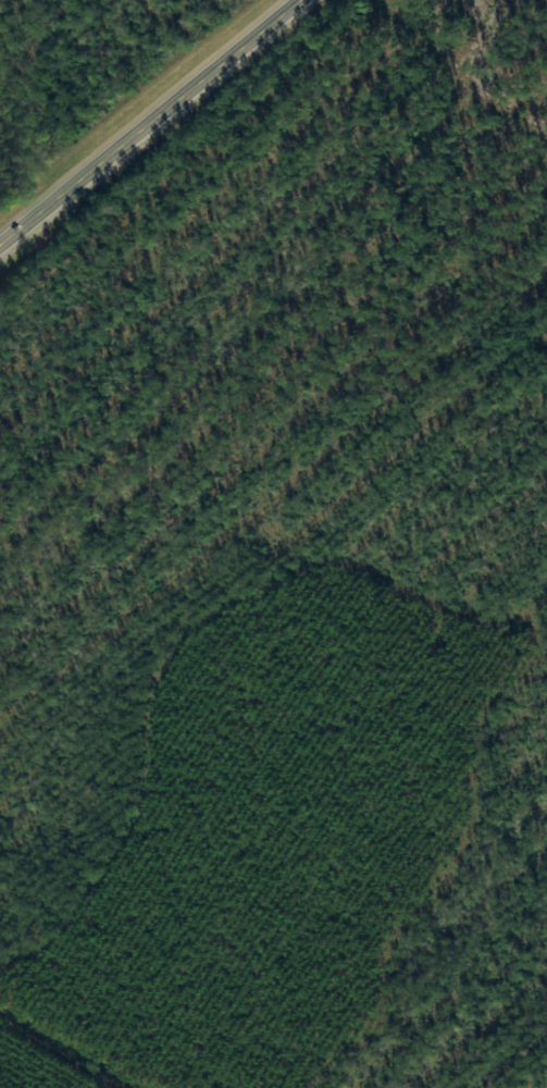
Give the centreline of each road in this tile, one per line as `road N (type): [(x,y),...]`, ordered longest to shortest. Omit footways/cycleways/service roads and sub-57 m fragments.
road 1 (primary): [(0,270),(335,0)]

